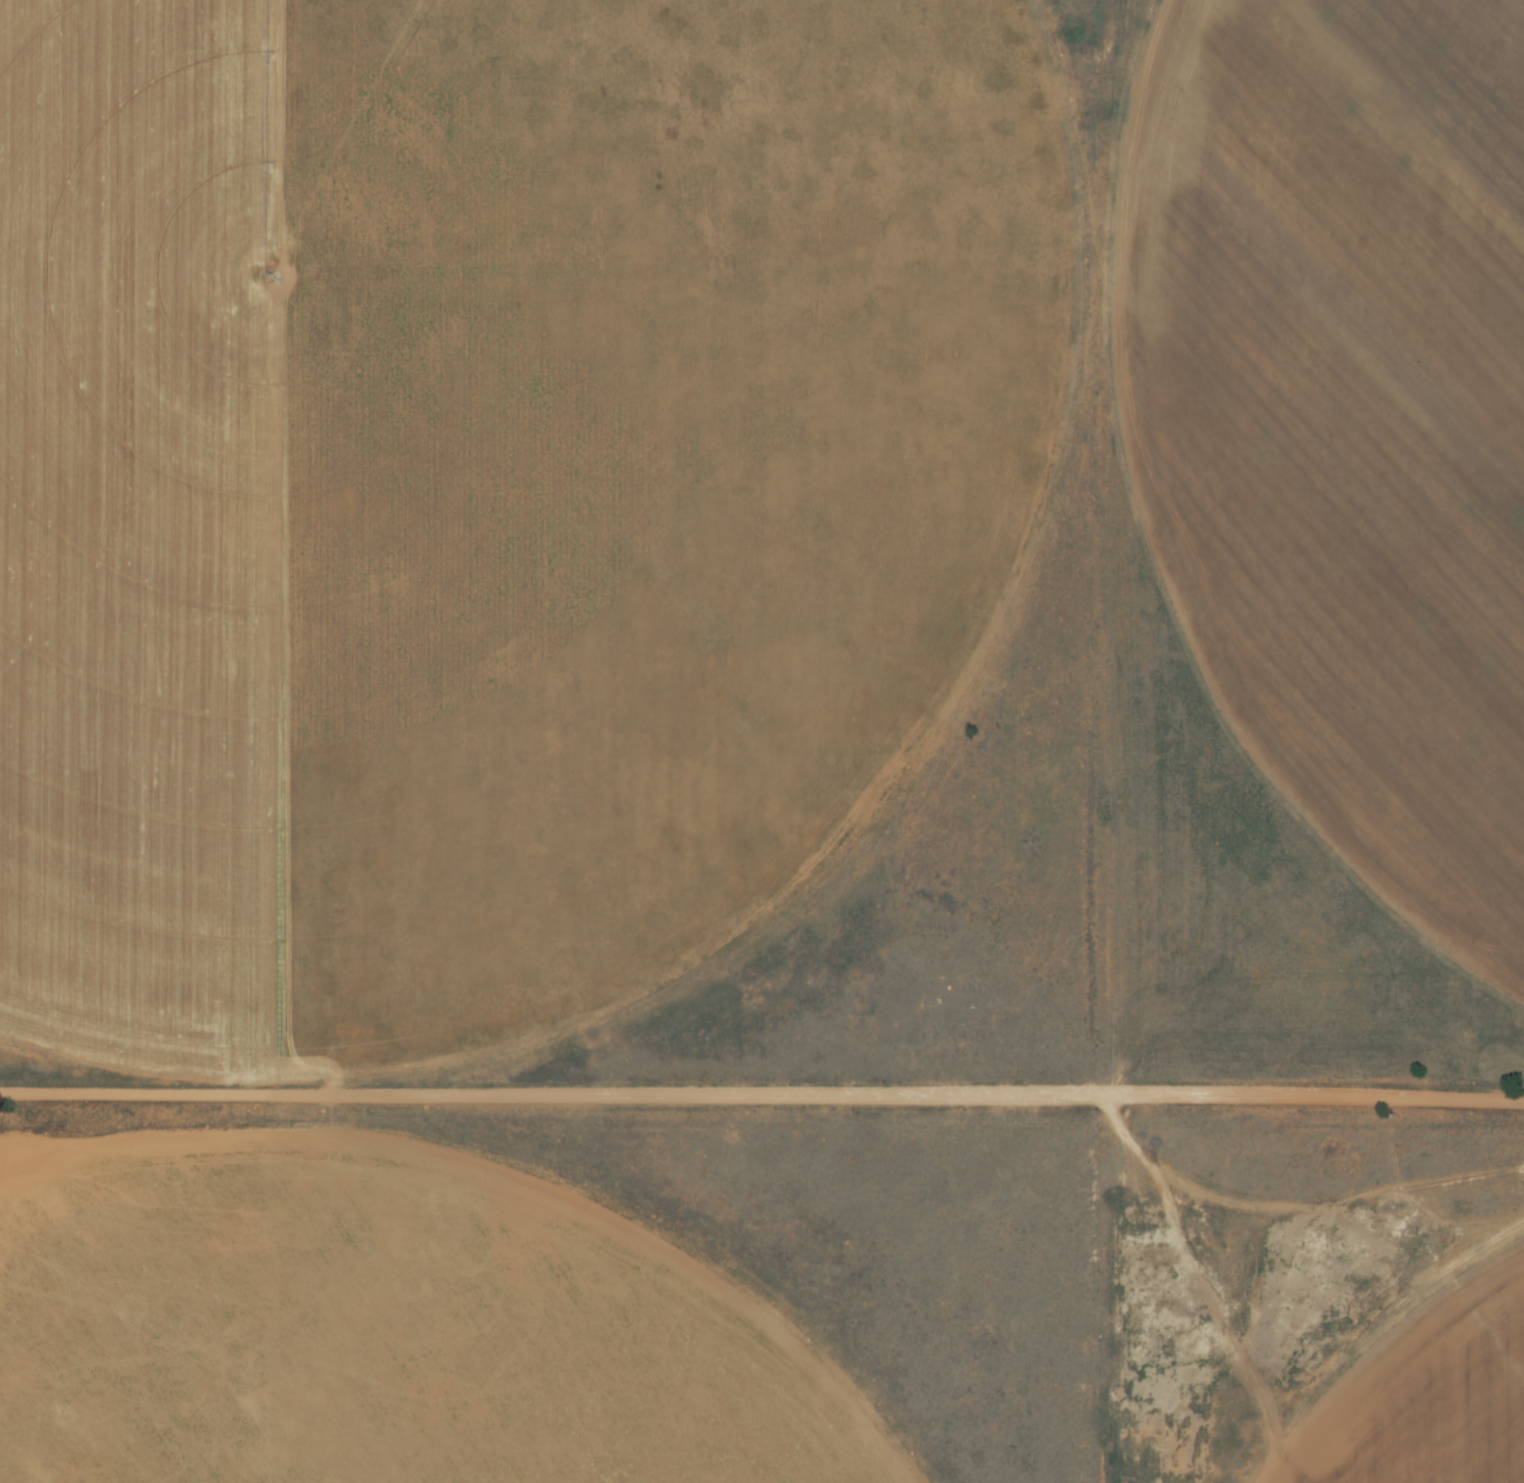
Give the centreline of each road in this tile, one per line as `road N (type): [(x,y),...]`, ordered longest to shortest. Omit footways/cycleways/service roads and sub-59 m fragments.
road 1 (residential): [(0,1098),(1523,1104)]

